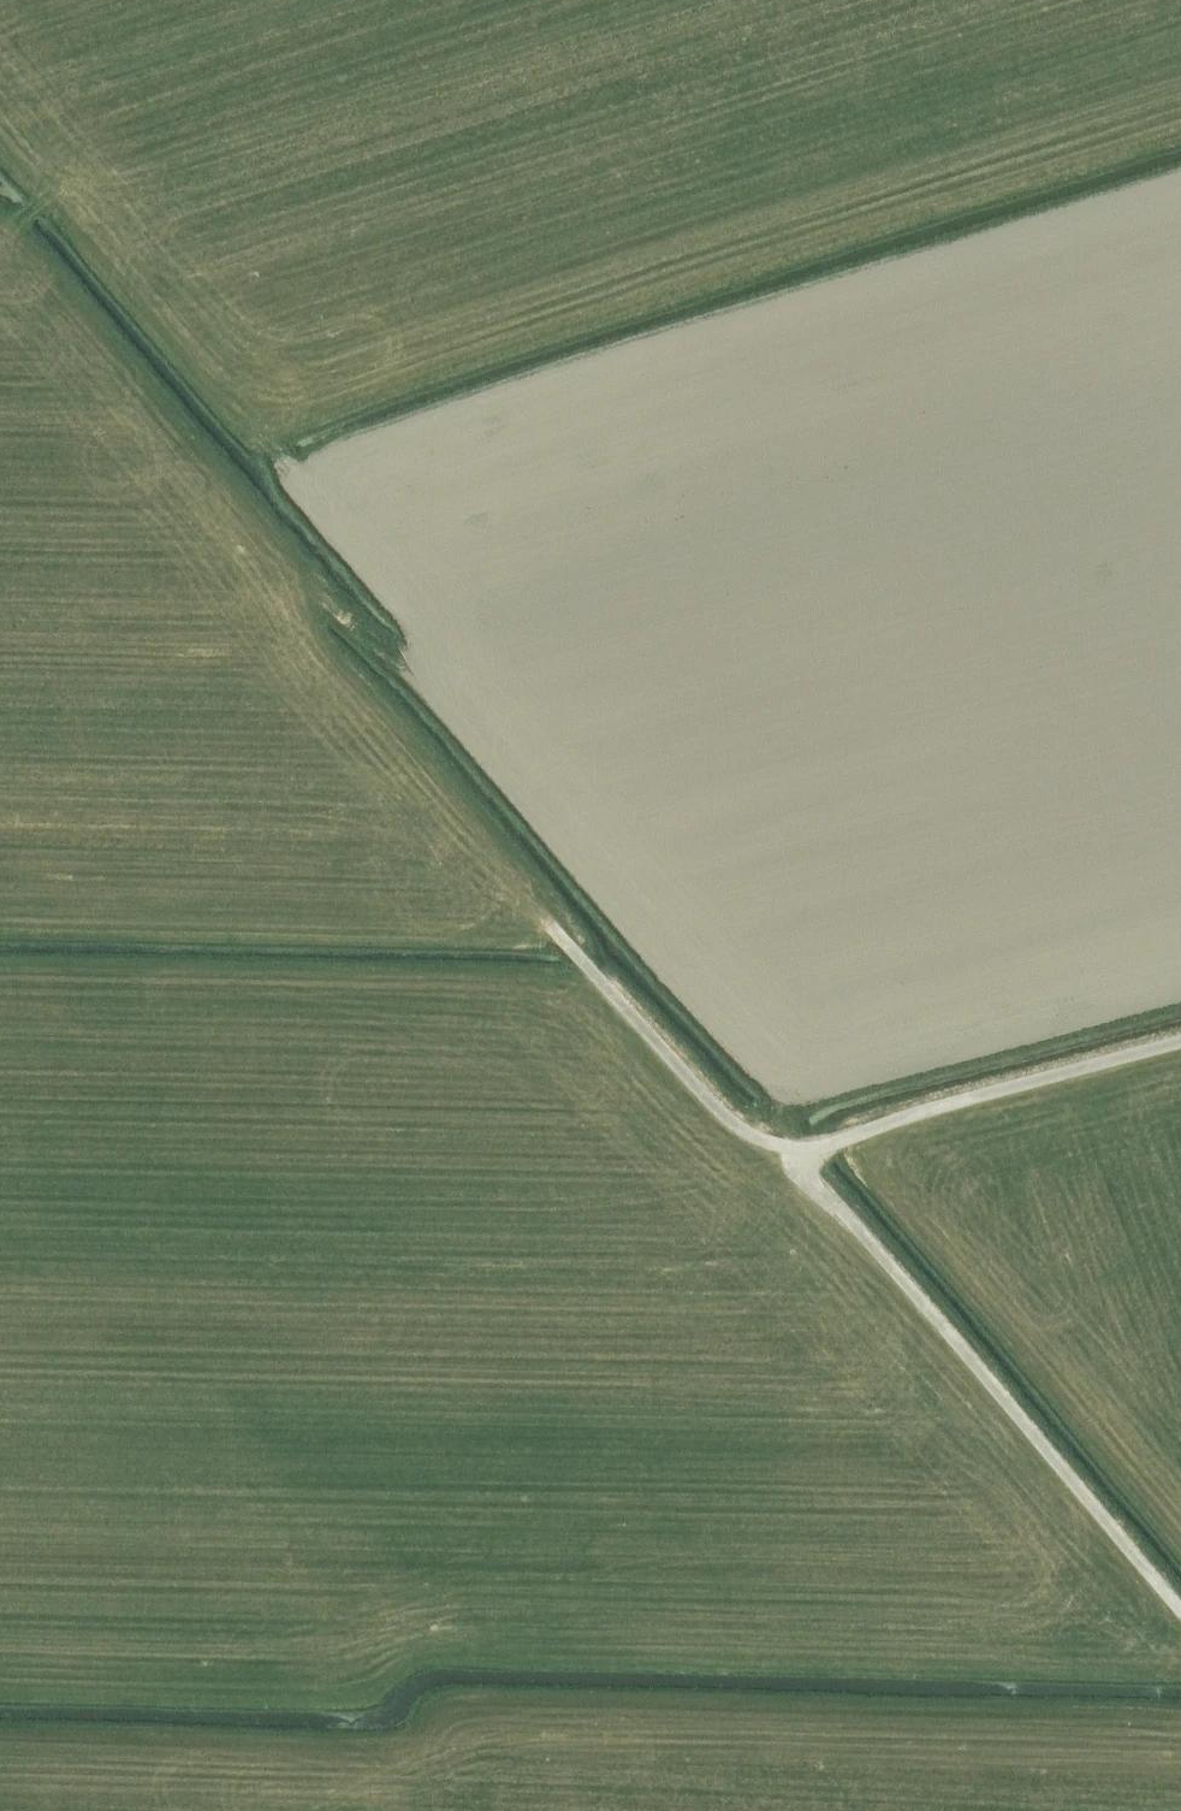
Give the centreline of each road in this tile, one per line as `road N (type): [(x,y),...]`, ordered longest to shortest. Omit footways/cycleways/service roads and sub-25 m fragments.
road 1 (track): [(554,930),(726,1116),(787,1146),(835,1143),(920,1111),(1180,1041)]
road 2 (track): [(1180,1612),(850,1217),(805,1175),(804,1148)]

